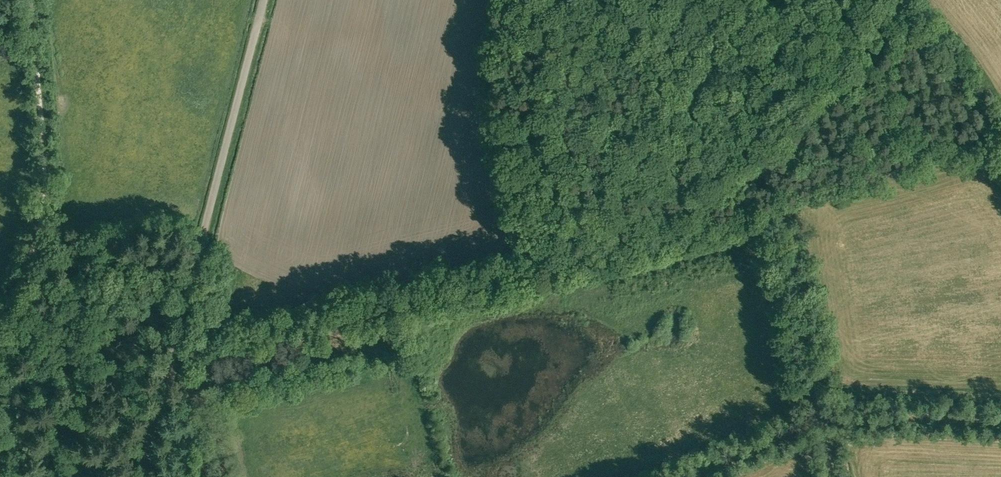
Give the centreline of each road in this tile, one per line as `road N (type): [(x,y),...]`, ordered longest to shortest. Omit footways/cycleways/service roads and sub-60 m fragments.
road 1 (unclassified): [(143,476),(266,0)]
road 2 (track): [(42,0),(55,183),(43,255),(0,329)]

